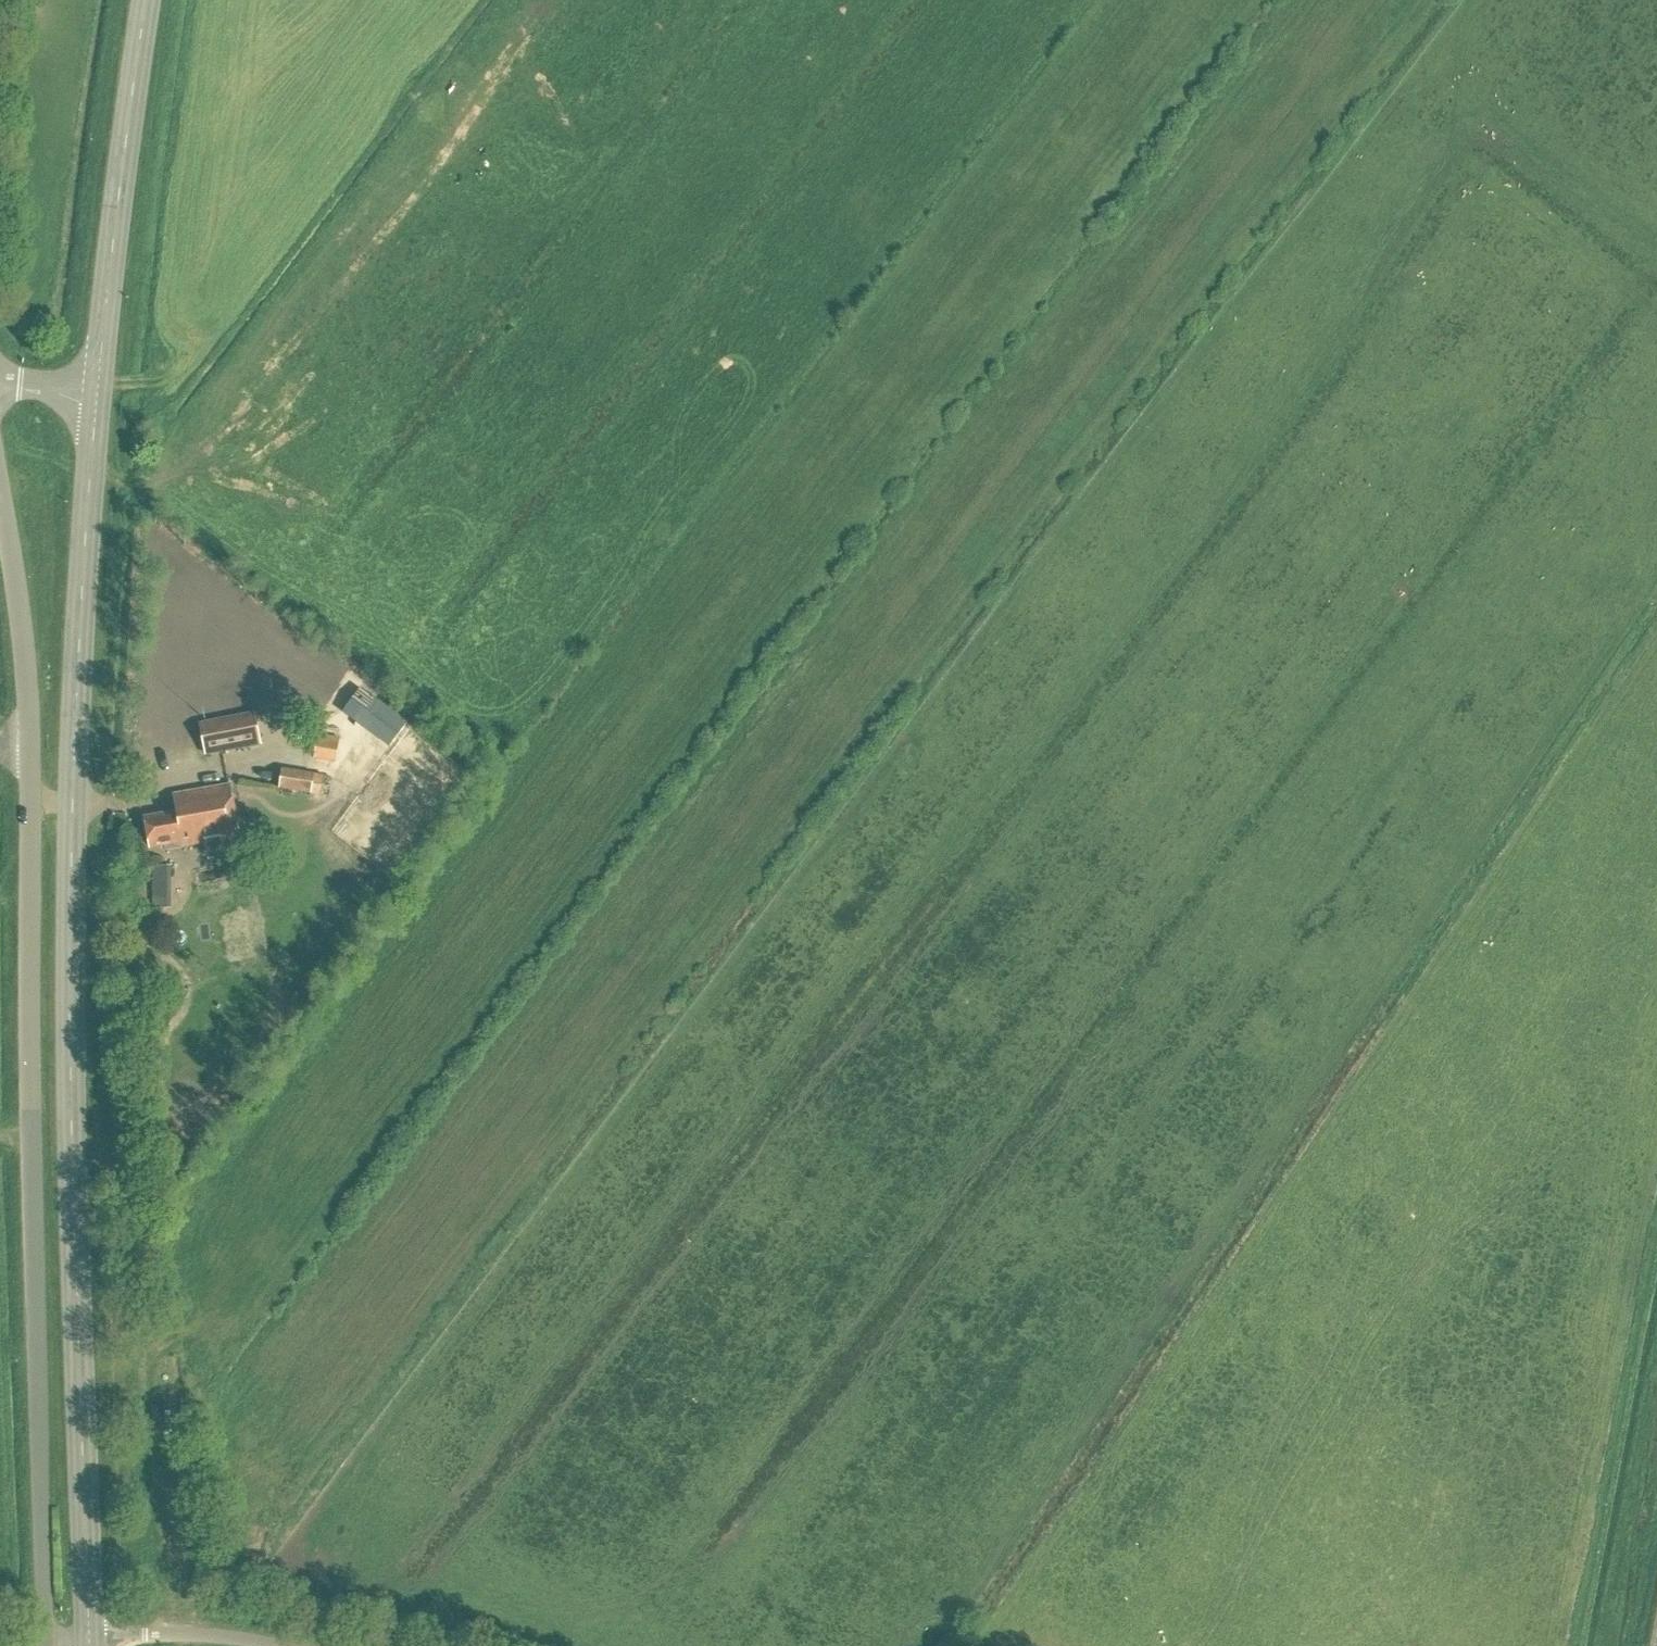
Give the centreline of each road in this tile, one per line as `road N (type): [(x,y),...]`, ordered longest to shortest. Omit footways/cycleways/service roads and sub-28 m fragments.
road 1 (secondary): [(89,1637),(71,1094),(71,818),(97,387)]
road 2 (unclassified): [(44,1639),(29,747)]
road 3 (secondary): [(97,387),(146,0)]
road 4 (unclassified): [(29,747),(0,497)]
road 5 (unclassified): [(271,1645),(191,1634),(89,1637)]

